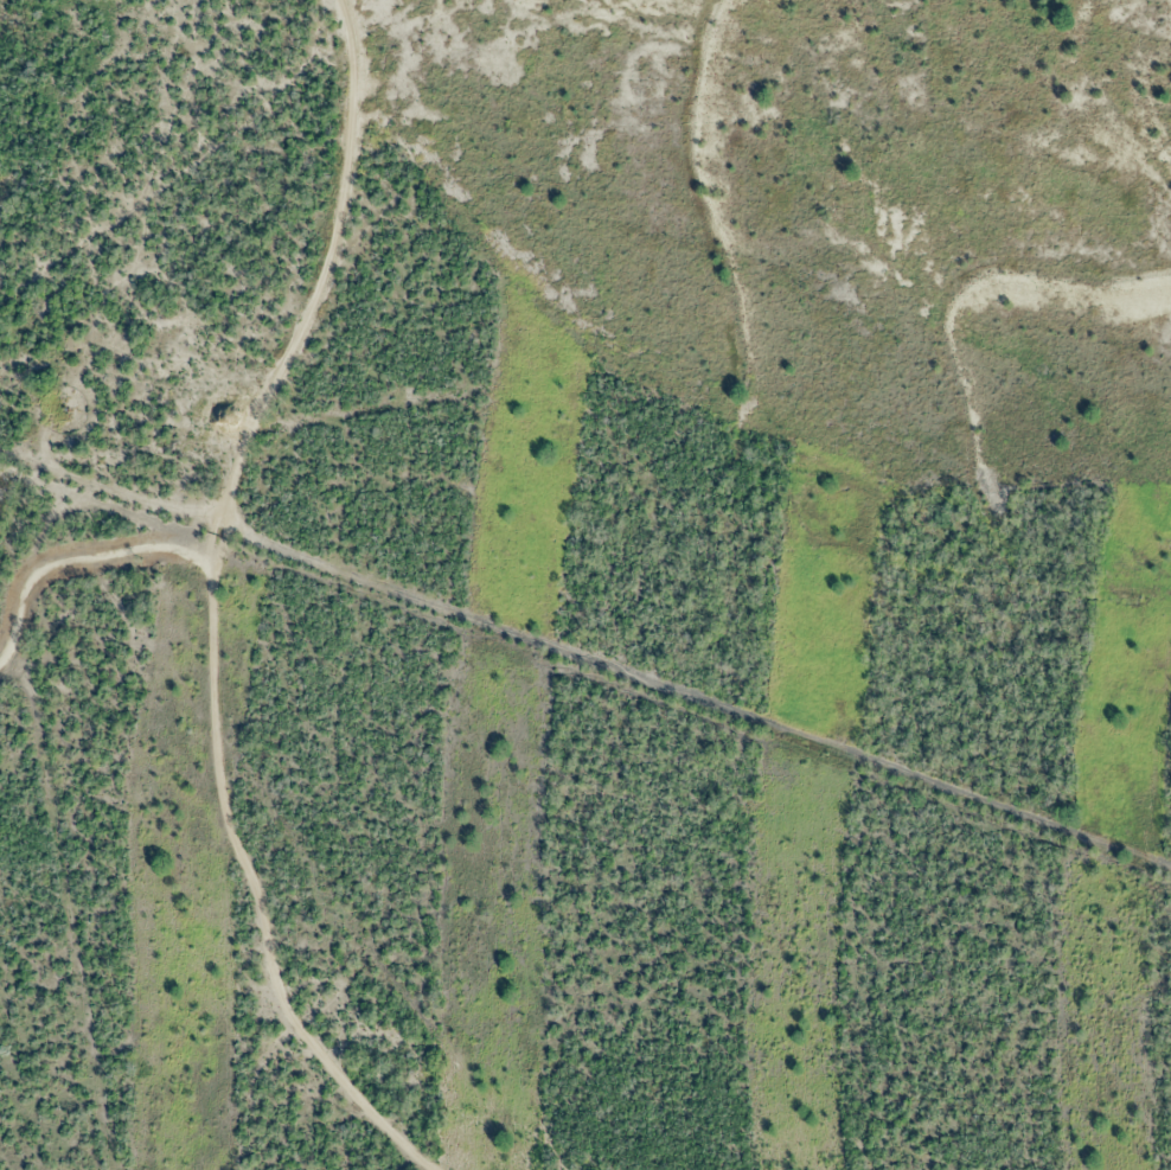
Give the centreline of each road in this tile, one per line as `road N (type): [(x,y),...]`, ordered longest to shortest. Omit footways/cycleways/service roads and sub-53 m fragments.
road 1 (track): [(439,1169),(401,1147),(277,990),(255,887),(230,849),(217,779),(211,568),(242,436),(318,302),(344,207),(354,57),(340,0)]
road 2 (track): [(211,568),(167,546),(137,543),(45,560),(31,571),(0,657)]

